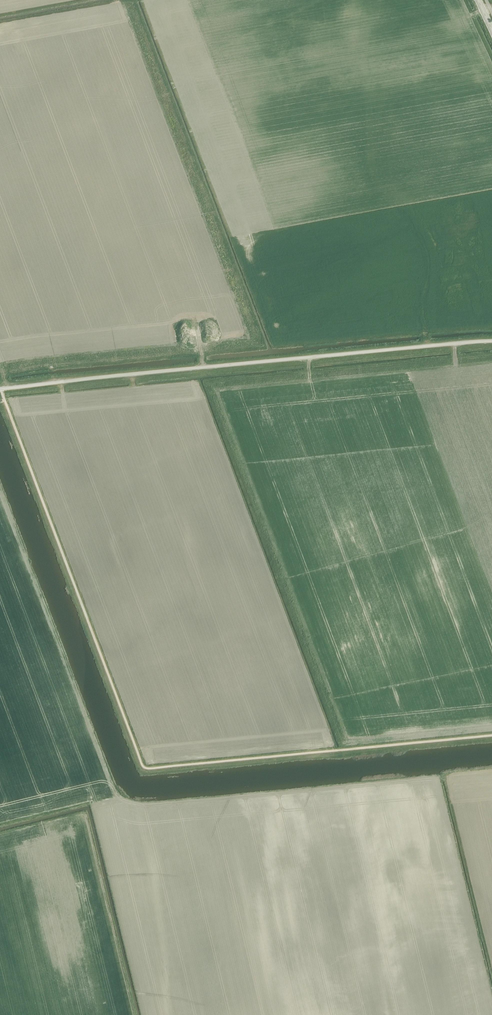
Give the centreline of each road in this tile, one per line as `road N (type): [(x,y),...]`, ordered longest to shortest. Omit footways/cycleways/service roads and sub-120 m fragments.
road 1 (unclassified): [(0,389),(491,340)]

